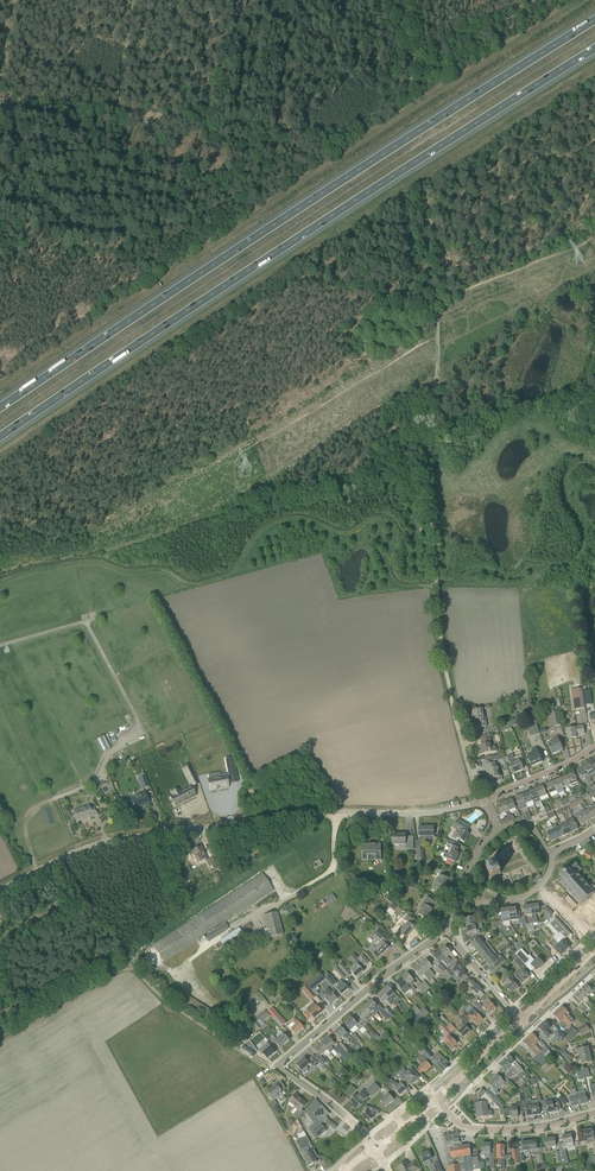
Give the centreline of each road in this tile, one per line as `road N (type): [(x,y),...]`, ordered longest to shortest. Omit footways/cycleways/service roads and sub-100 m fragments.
road 1 (motorway): [(594,21),(0,409)]
road 2 (motorway): [(0,438),(594,50)]
road 3 (track): [(594,402),(537,405),(425,437),(437,616),(453,708)]
road 4 (track): [(429,486),(333,484),(0,575)]
road 5 (unclassified): [(0,894),(117,840),(335,813)]
road 6 (track): [(262,129),(336,138),(407,87),(416,60),(540,0)]
road 7 (track): [(61,862),(143,979),(266,1069),(280,1066)]
road 8 (track): [(0,96),(262,129)]
road 9 (residential): [(280,1066),(448,929)]
road 10 (residential): [(436,1099),(472,1129),(538,1127),(594,1113)]
road 11 (residential): [(504,1036),(492,1032),(397,1116),(404,1126)]
road 12 (unclassified): [(335,813),(435,813),(483,801)]
road 13 (track): [(0,1041),(127,964)]
road 14 (track): [(0,257),(127,274)]
road 15 (residential): [(280,1066),(351,1120),(374,1150)]
road 16 (residential): [(483,801),(594,747)]
road 17 (unclassified): [(279,903),(333,871),(335,813)]

